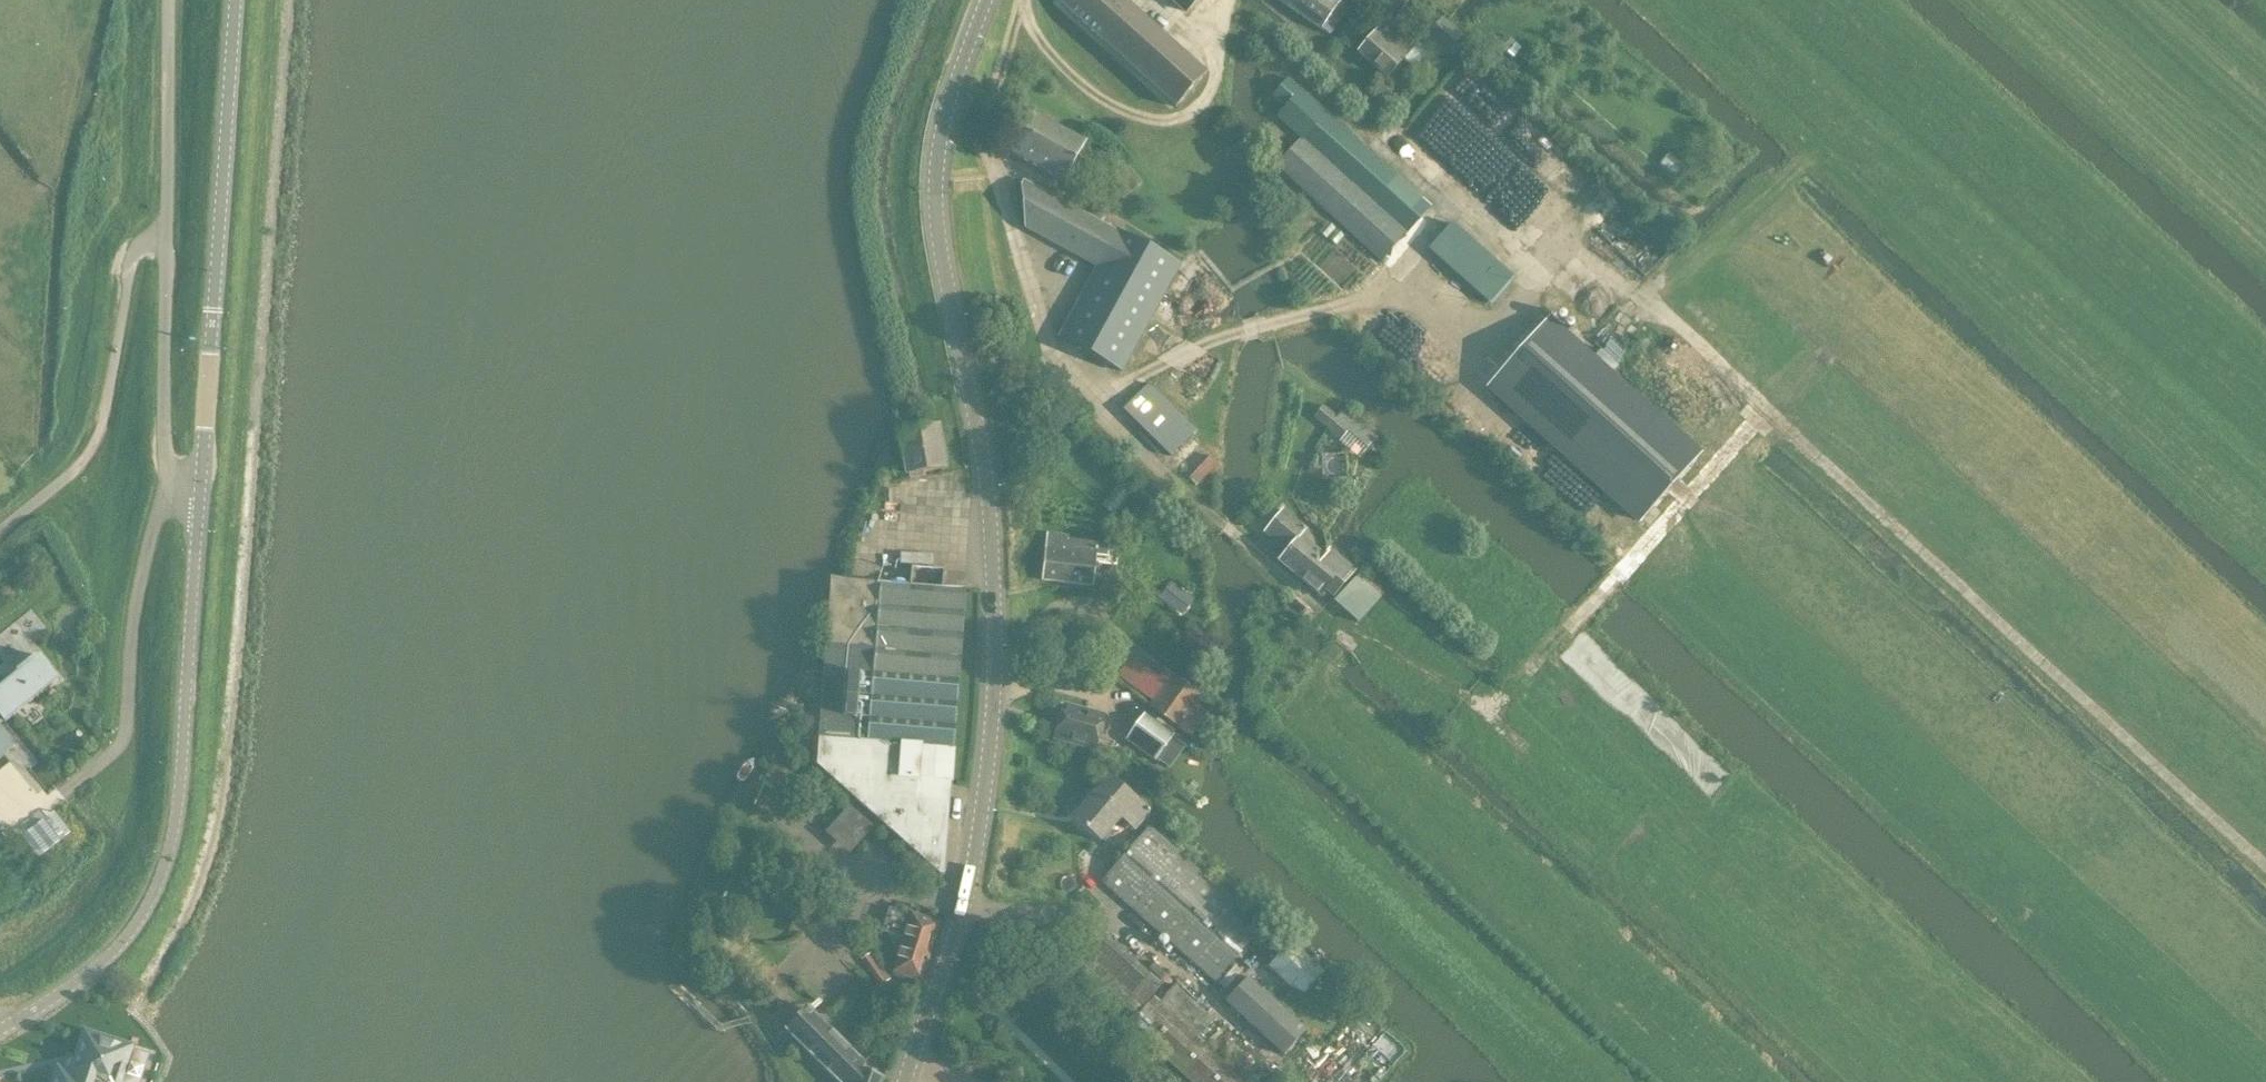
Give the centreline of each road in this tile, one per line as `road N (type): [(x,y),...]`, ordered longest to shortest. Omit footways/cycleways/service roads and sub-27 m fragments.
road 1 (tertiary): [(904,1081),(961,916),(991,729),(987,481),(941,254),(937,176),(946,117),(986,0)]
road 2 (tertiary): [(0,1030),(77,985),(129,933),(168,857),(182,759),(198,503)]
road 3 (track): [(198,503),(226,483),(236,421),(266,0)]
road 4 (unclassified): [(198,503),(179,488),(166,461),(169,0)]
road 5 (tertiary): [(198,503),(235,0)]

